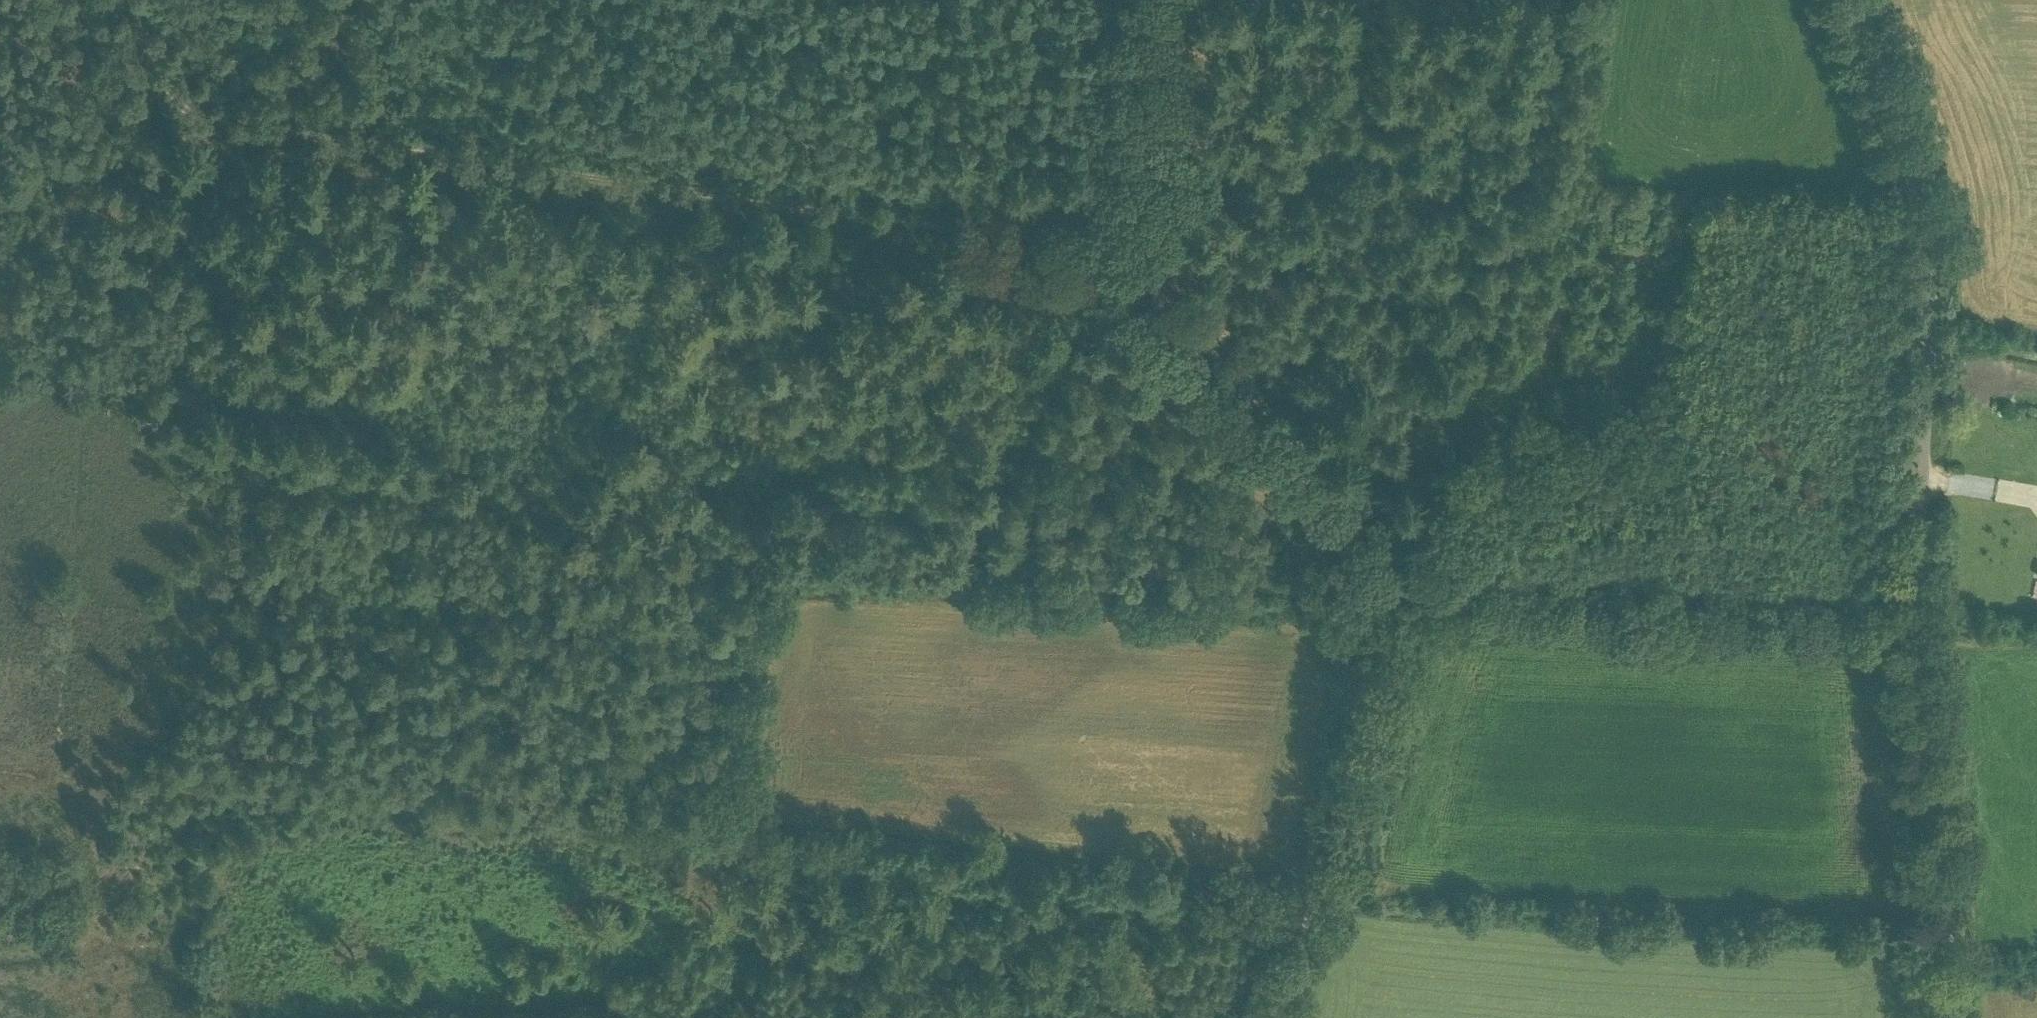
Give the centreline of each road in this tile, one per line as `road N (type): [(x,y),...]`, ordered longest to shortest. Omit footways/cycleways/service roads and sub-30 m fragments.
road 1 (track): [(1918,610),(1408,567),(1130,236),(204,128),(146,0)]
road 2 (unclassified): [(1952,1017),(1916,570),(1927,347),(1923,232),(1861,0)]
road 3 (track): [(1272,1017),(1408,567)]
road 4 (track): [(1151,0),(1130,236)]

